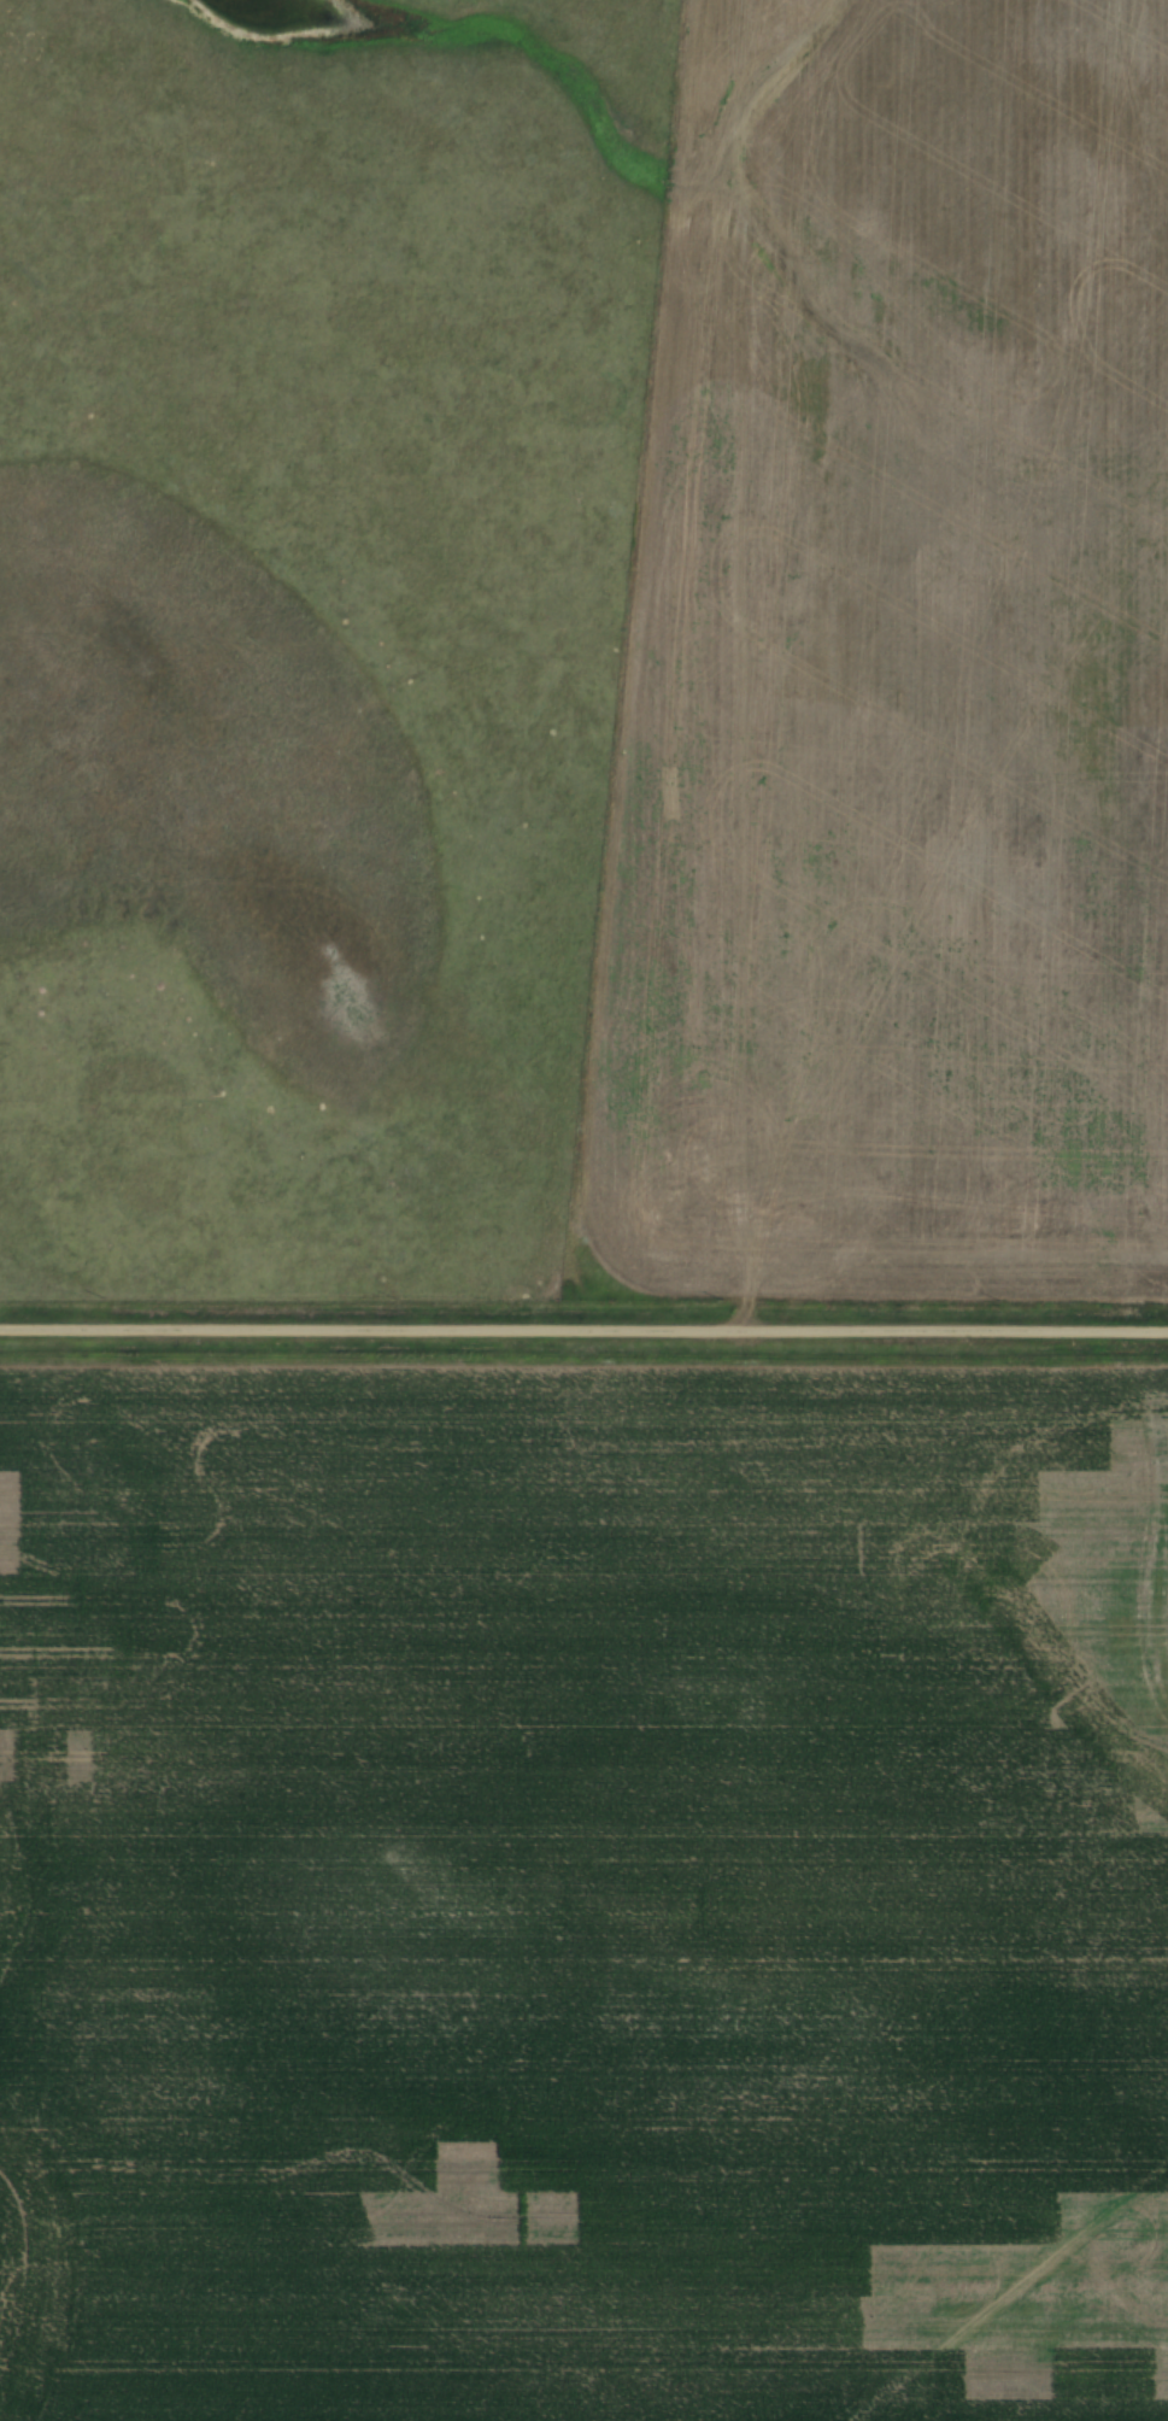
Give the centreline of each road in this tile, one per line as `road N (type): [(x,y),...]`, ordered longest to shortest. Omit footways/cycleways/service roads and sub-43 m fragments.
road 1 (residential): [(0,1377),(1167,1374)]

